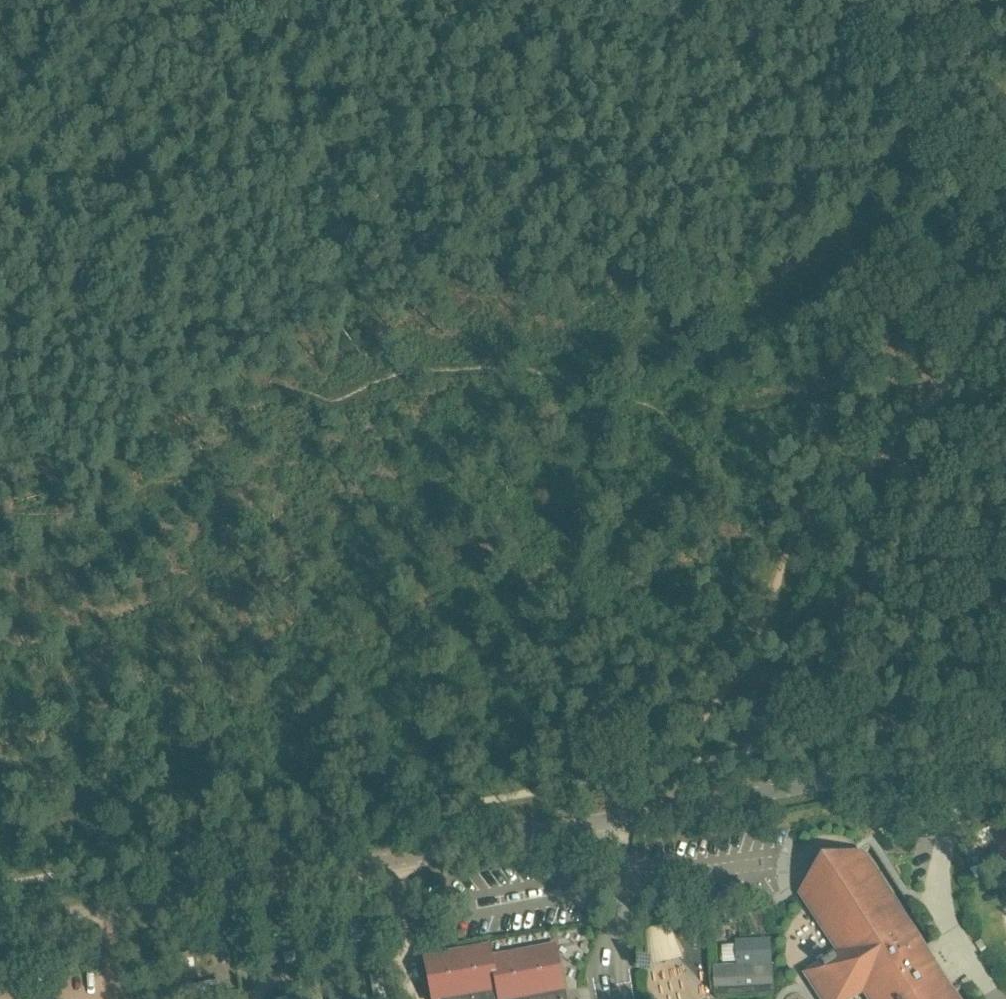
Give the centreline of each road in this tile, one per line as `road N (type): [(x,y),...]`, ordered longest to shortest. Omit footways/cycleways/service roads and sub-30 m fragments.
road 1 (unclassified): [(0,932),(1005,752)]

